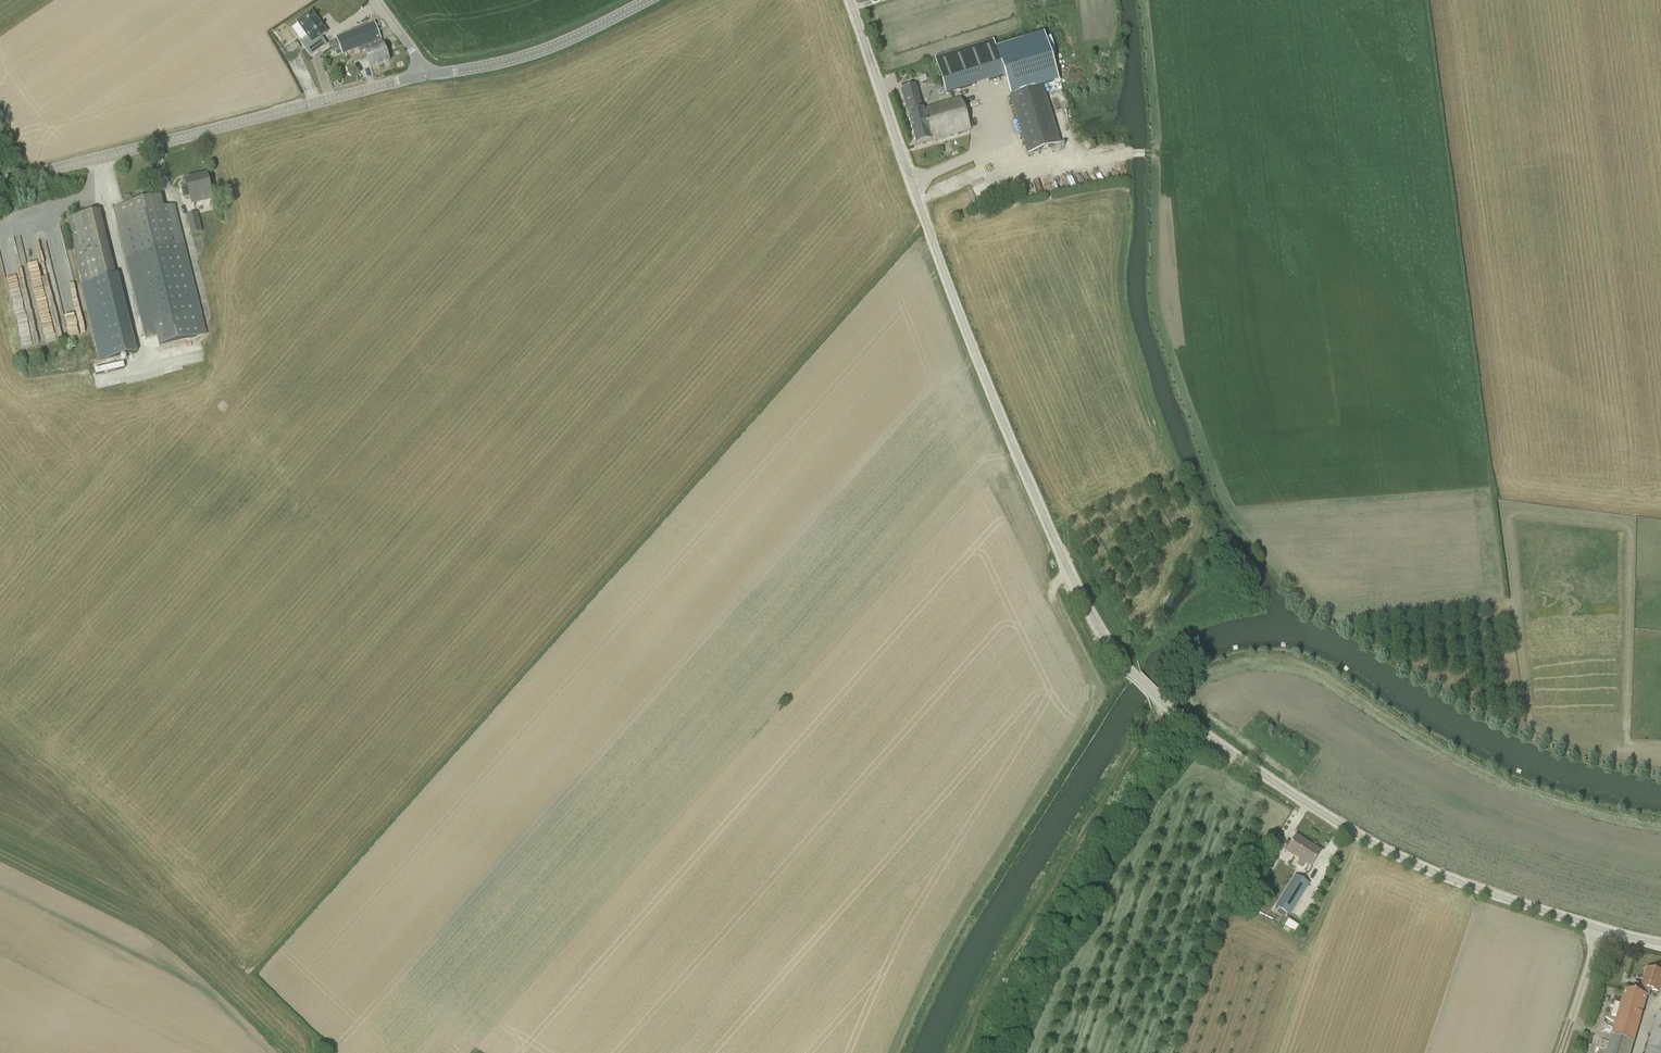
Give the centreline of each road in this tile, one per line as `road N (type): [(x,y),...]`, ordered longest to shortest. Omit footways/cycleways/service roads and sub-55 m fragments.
road 1 (unclassified): [(1660,943),(1486,893),(1376,846),(1212,742),(1127,668),(1075,584),(989,387),(850,0)]
road 2 (tertiary): [(0,181),(428,74)]
road 3 (tertiary): [(428,74),(529,55),(650,0)]

